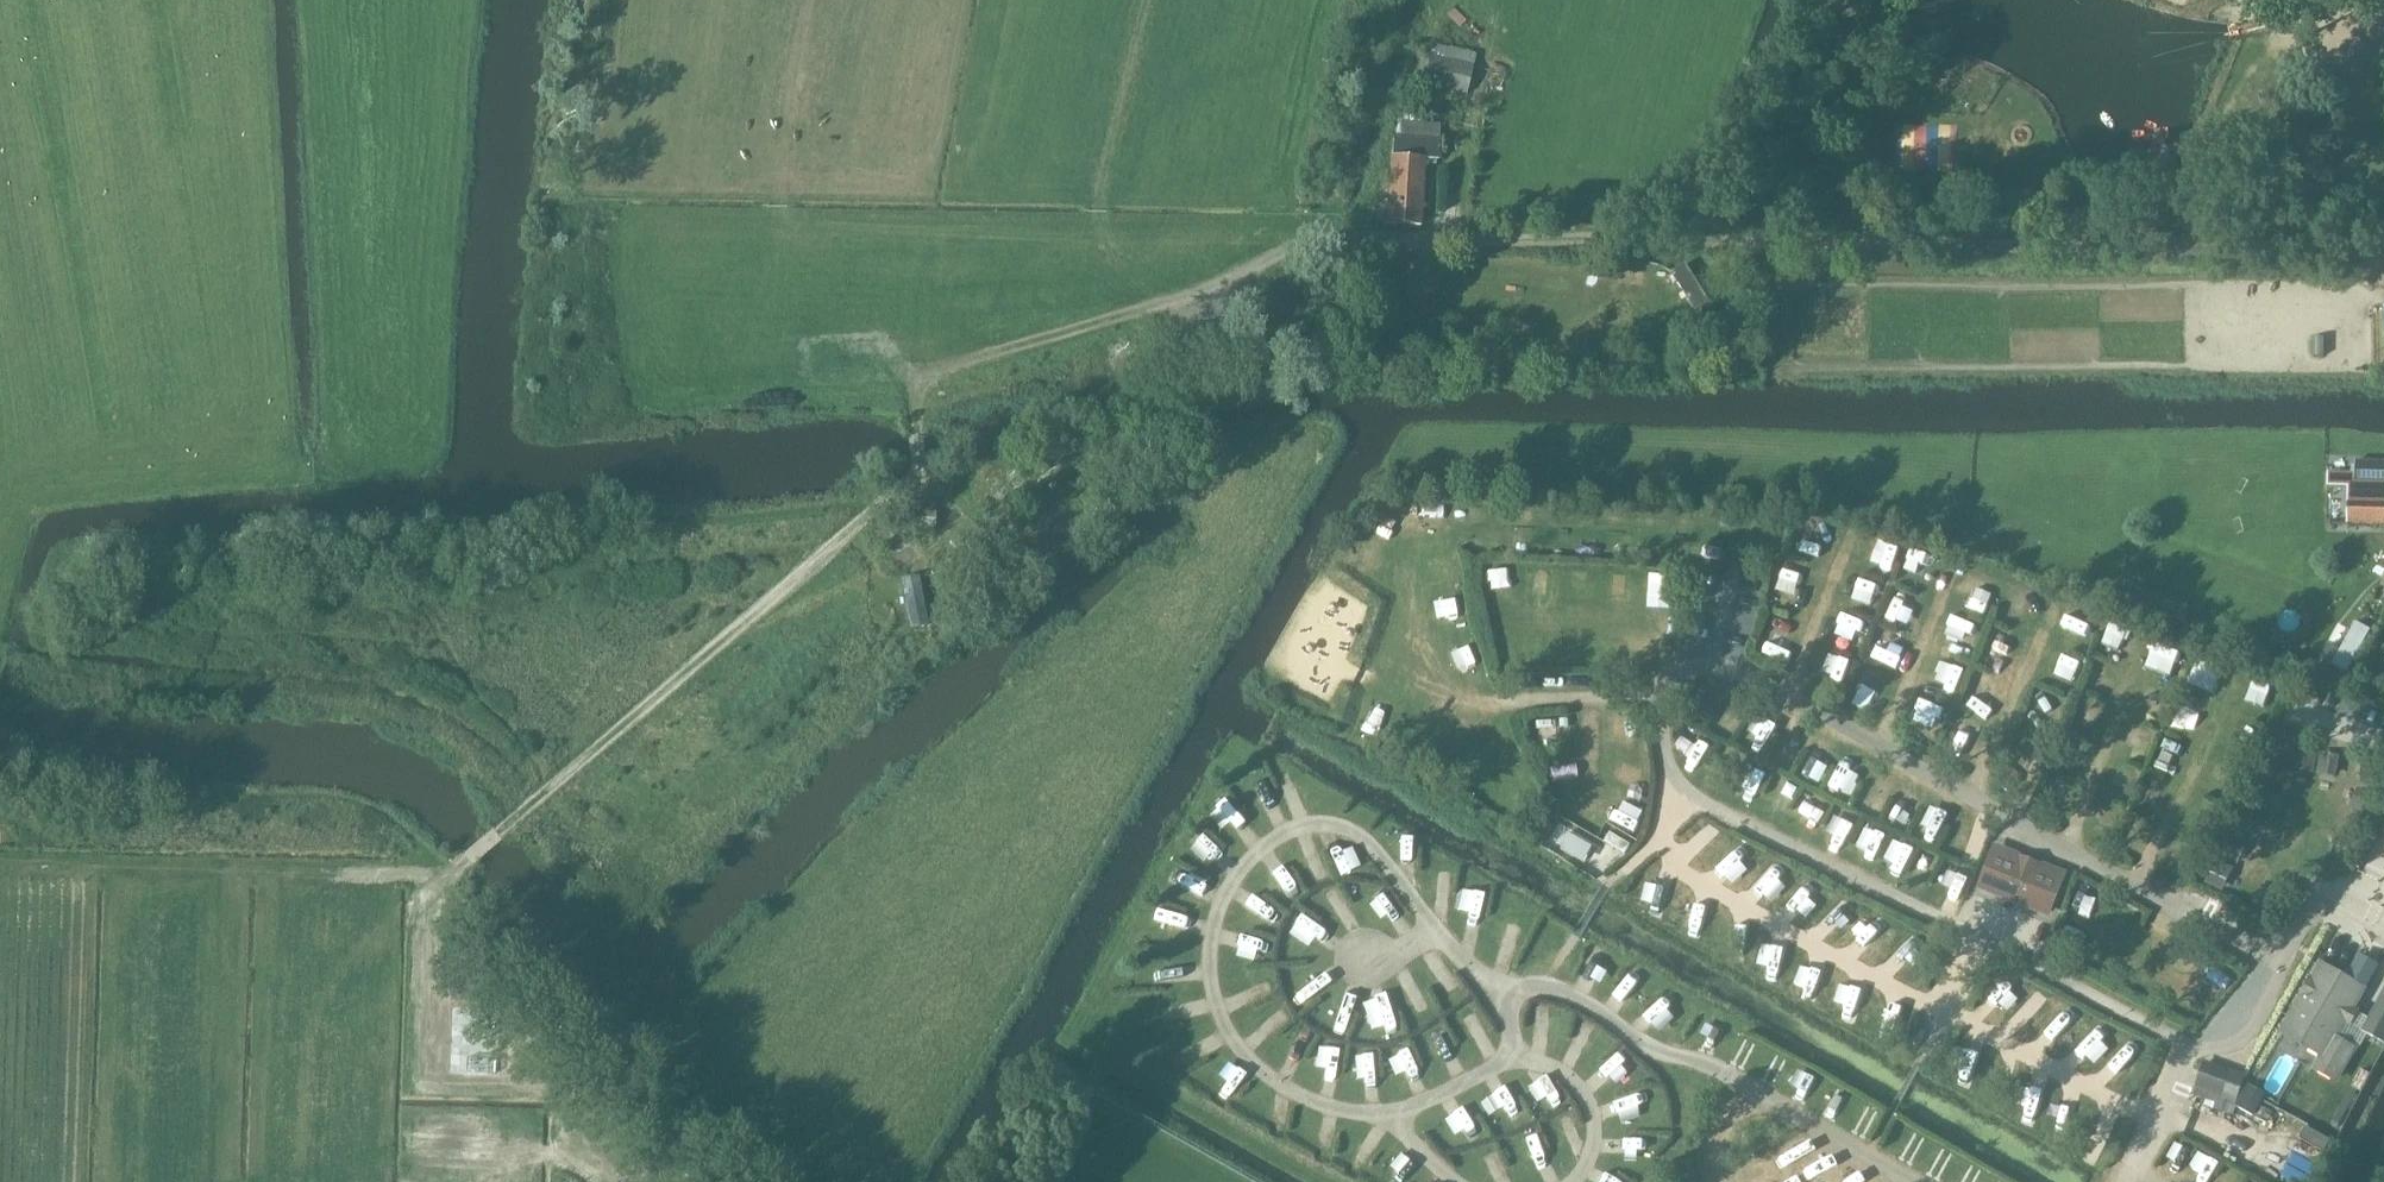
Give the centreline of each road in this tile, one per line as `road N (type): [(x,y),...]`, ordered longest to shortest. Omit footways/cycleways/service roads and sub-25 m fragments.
road 1 (track): [(421,1181),(436,886),(889,495),(916,487),(915,394),(978,358),(1163,306),(1299,243),(1464,235),(2209,249),(2383,260)]

